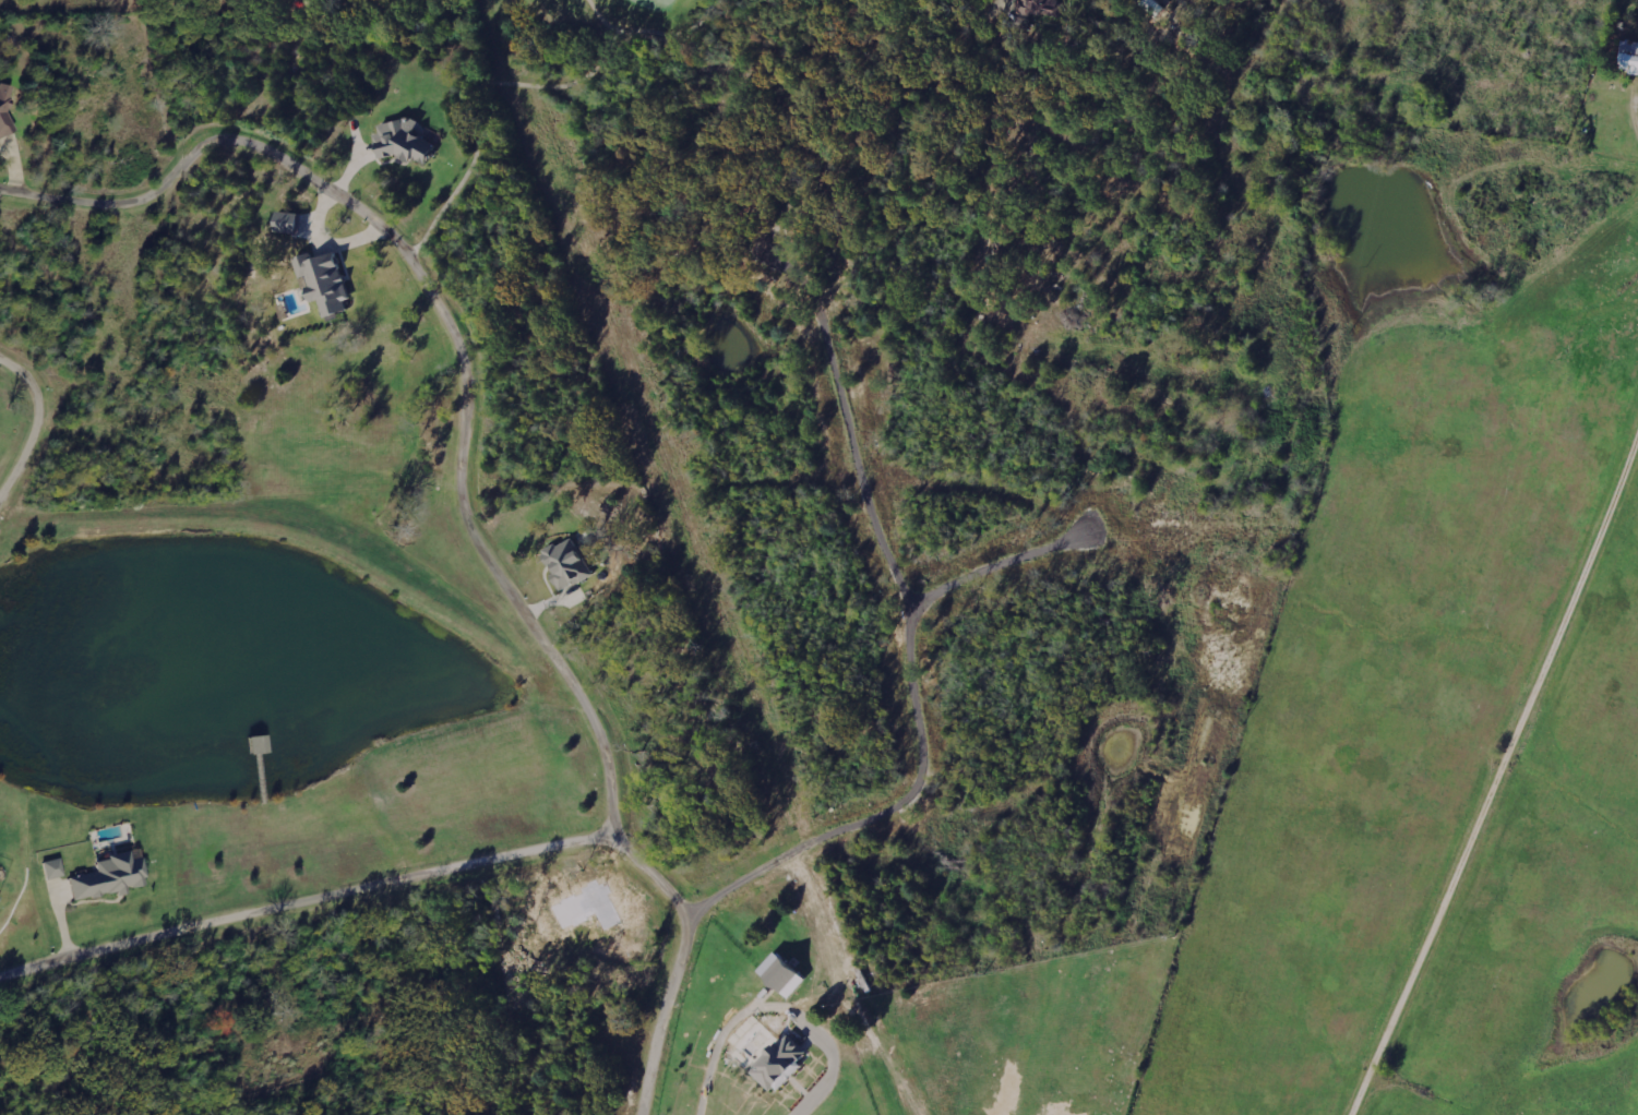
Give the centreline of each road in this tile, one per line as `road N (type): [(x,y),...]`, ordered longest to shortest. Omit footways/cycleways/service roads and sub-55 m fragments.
road 1 (residential): [(1222,0),(1259,24),(1540,65),(1637,98)]
road 2 (residential): [(1517,21),(1617,92)]

